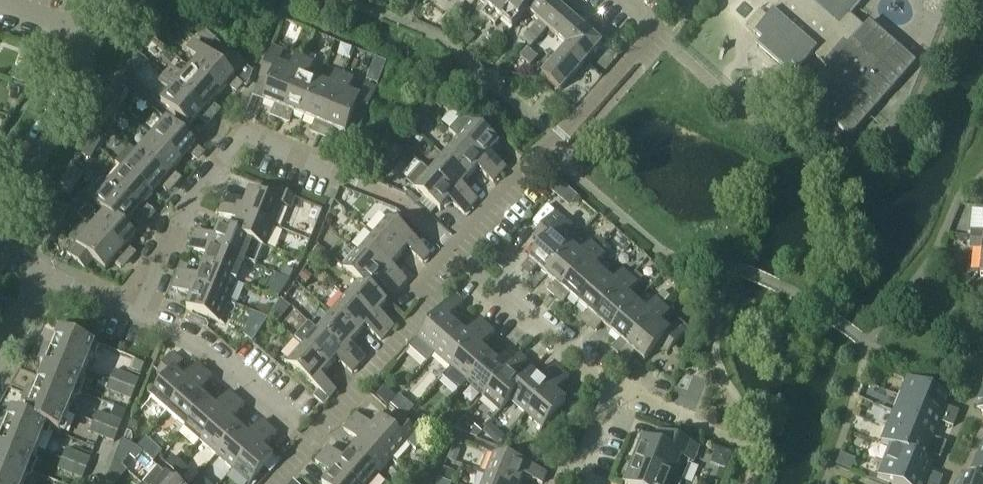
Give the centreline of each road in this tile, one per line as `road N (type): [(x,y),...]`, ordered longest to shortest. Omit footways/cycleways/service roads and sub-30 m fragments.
road 1 (residential): [(454,245),(433,223),(233,139),(128,309)]
road 2 (residential): [(454,245),(660,24),(631,0)]
road 3 (residential): [(563,483),(610,390),(454,245)]
road 4 (residential): [(312,443),(426,307),(425,277),(454,245)]
road 5 (residential): [(128,309),(206,347),(312,443)]
road 6 (unclassified): [(0,215),(69,92),(88,36)]

